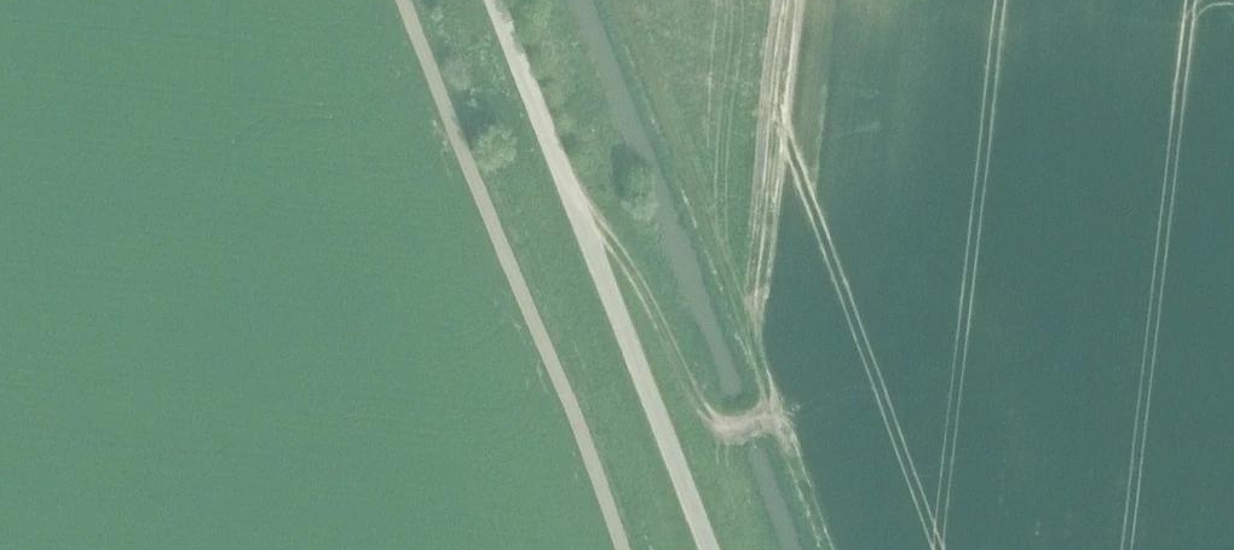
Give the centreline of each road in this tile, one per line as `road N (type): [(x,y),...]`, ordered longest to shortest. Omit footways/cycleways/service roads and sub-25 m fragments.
road 1 (unclassified): [(706,549),(491,0)]

